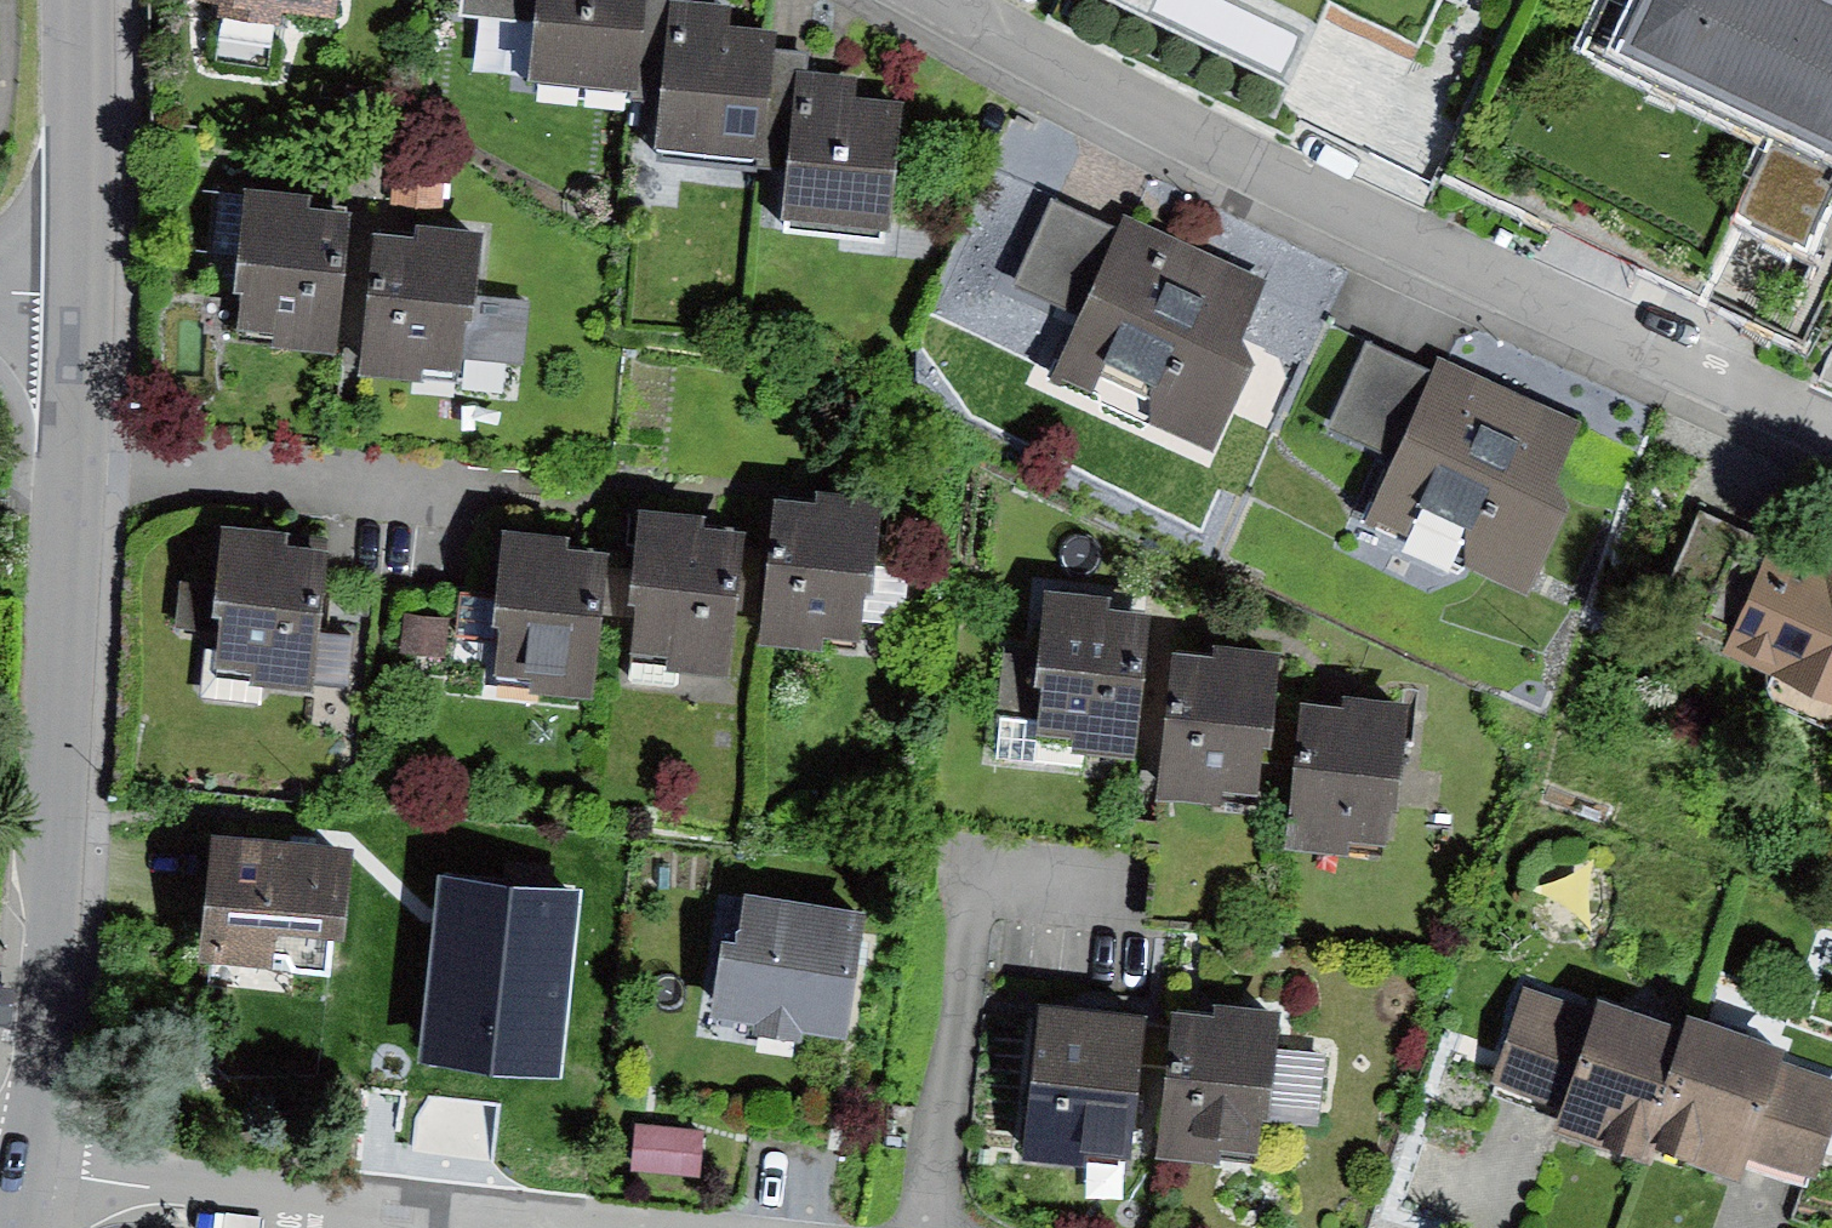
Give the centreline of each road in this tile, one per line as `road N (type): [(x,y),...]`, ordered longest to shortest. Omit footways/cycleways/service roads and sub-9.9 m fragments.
road 1 (residential): [(935,0),(1195,148),(1831,438)]
road 2 (tertiary): [(78,307),(60,841),(27,1177)]
road 3 (residential): [(27,1177),(530,1227)]
road 4 (tertiary): [(76,0),(78,307)]

